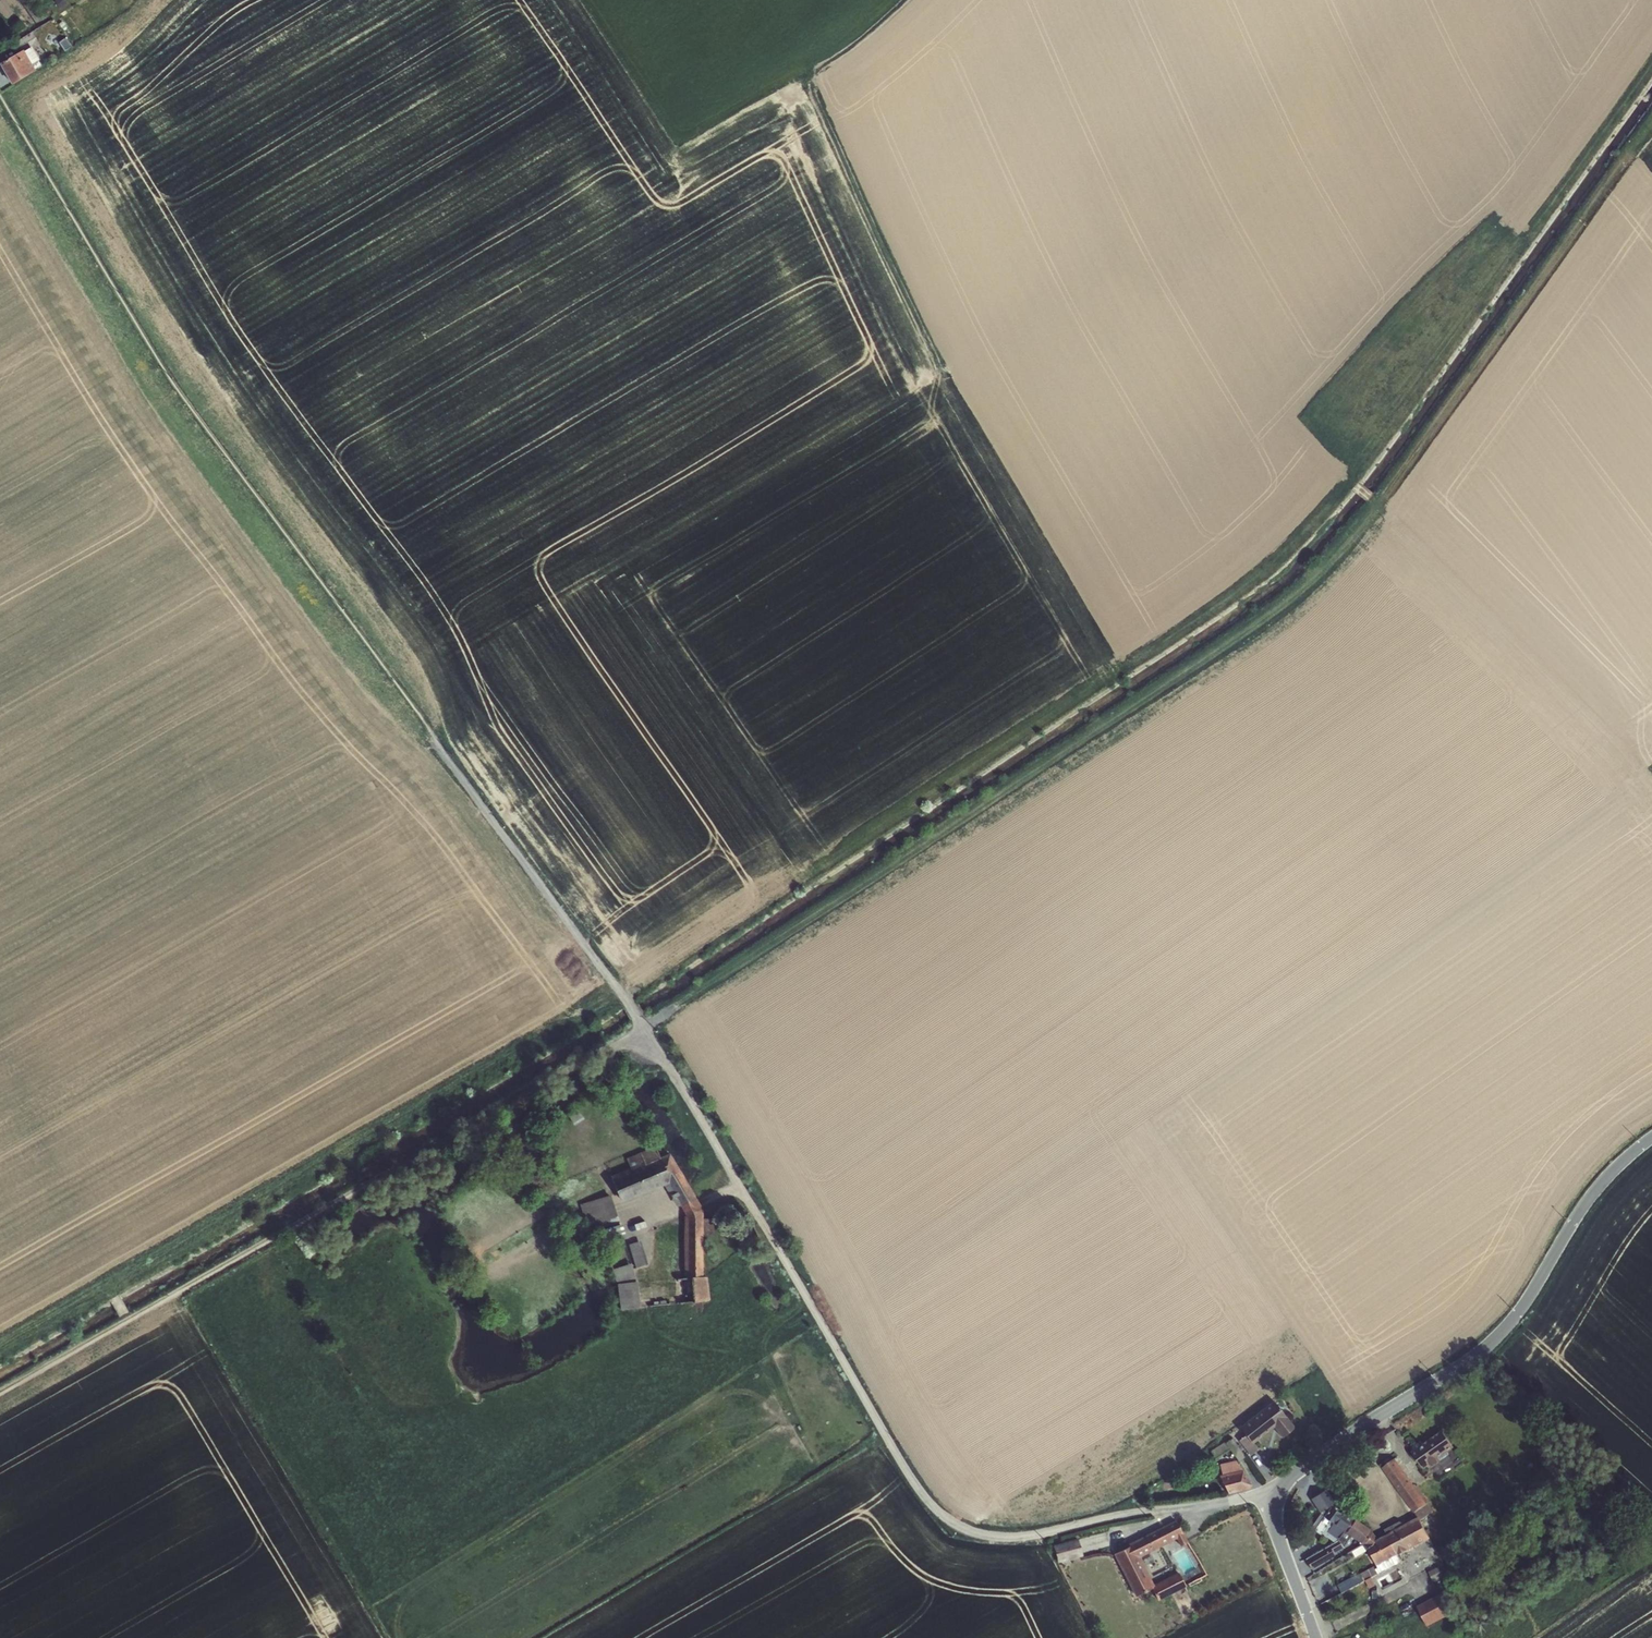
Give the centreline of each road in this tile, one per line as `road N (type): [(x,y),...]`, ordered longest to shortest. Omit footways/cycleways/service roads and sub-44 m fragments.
road 1 (track): [(1275,1499),(1194,1500),(977,1543),(913,1484),(643,1025),(188,406),(0,90)]
road 2 (track): [(643,1025),(0,1394)]
road 3 (tertiary): [(1312,1637),(1275,1499),(1329,1446),(1466,1364),(1515,1319),(1591,1198),(1651,1142)]
road 4 (track): [(901,0),(816,81),(935,362)]

